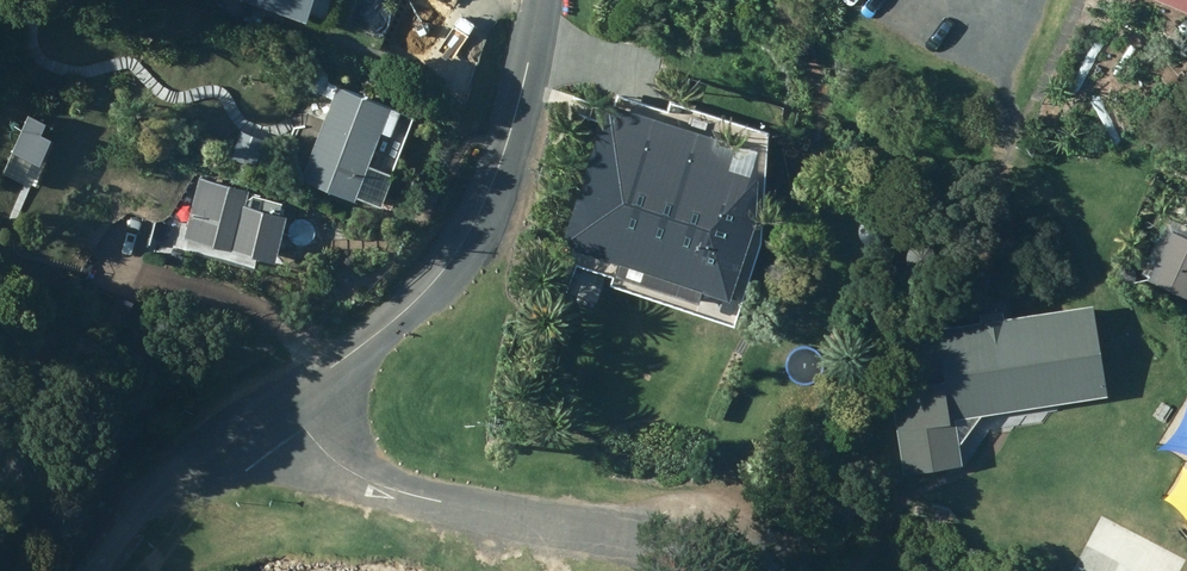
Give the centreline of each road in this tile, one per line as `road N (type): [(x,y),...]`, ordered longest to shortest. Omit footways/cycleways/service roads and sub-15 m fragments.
road 1 (residential): [(537,0),(497,182),(446,272),(285,410)]
road 2 (unclassified): [(747,558),(481,512),(363,475),(285,410)]

